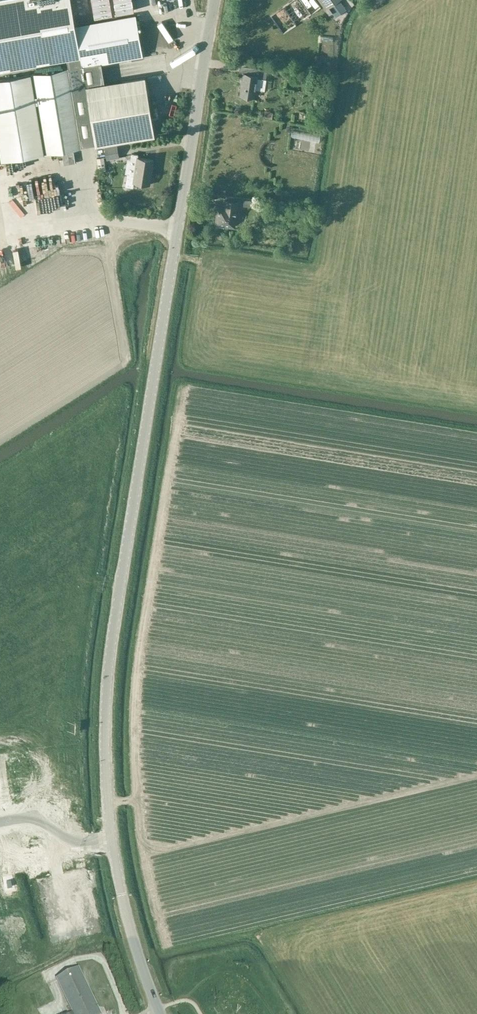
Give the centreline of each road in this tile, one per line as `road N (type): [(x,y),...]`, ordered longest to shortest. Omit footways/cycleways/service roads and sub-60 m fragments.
road 1 (tertiary): [(112,844),(104,749),(108,661),(215,0)]
road 2 (tertiary): [(160,1013),(112,844)]
road 3 (residential): [(0,825),(39,823),(69,846),(112,844)]

